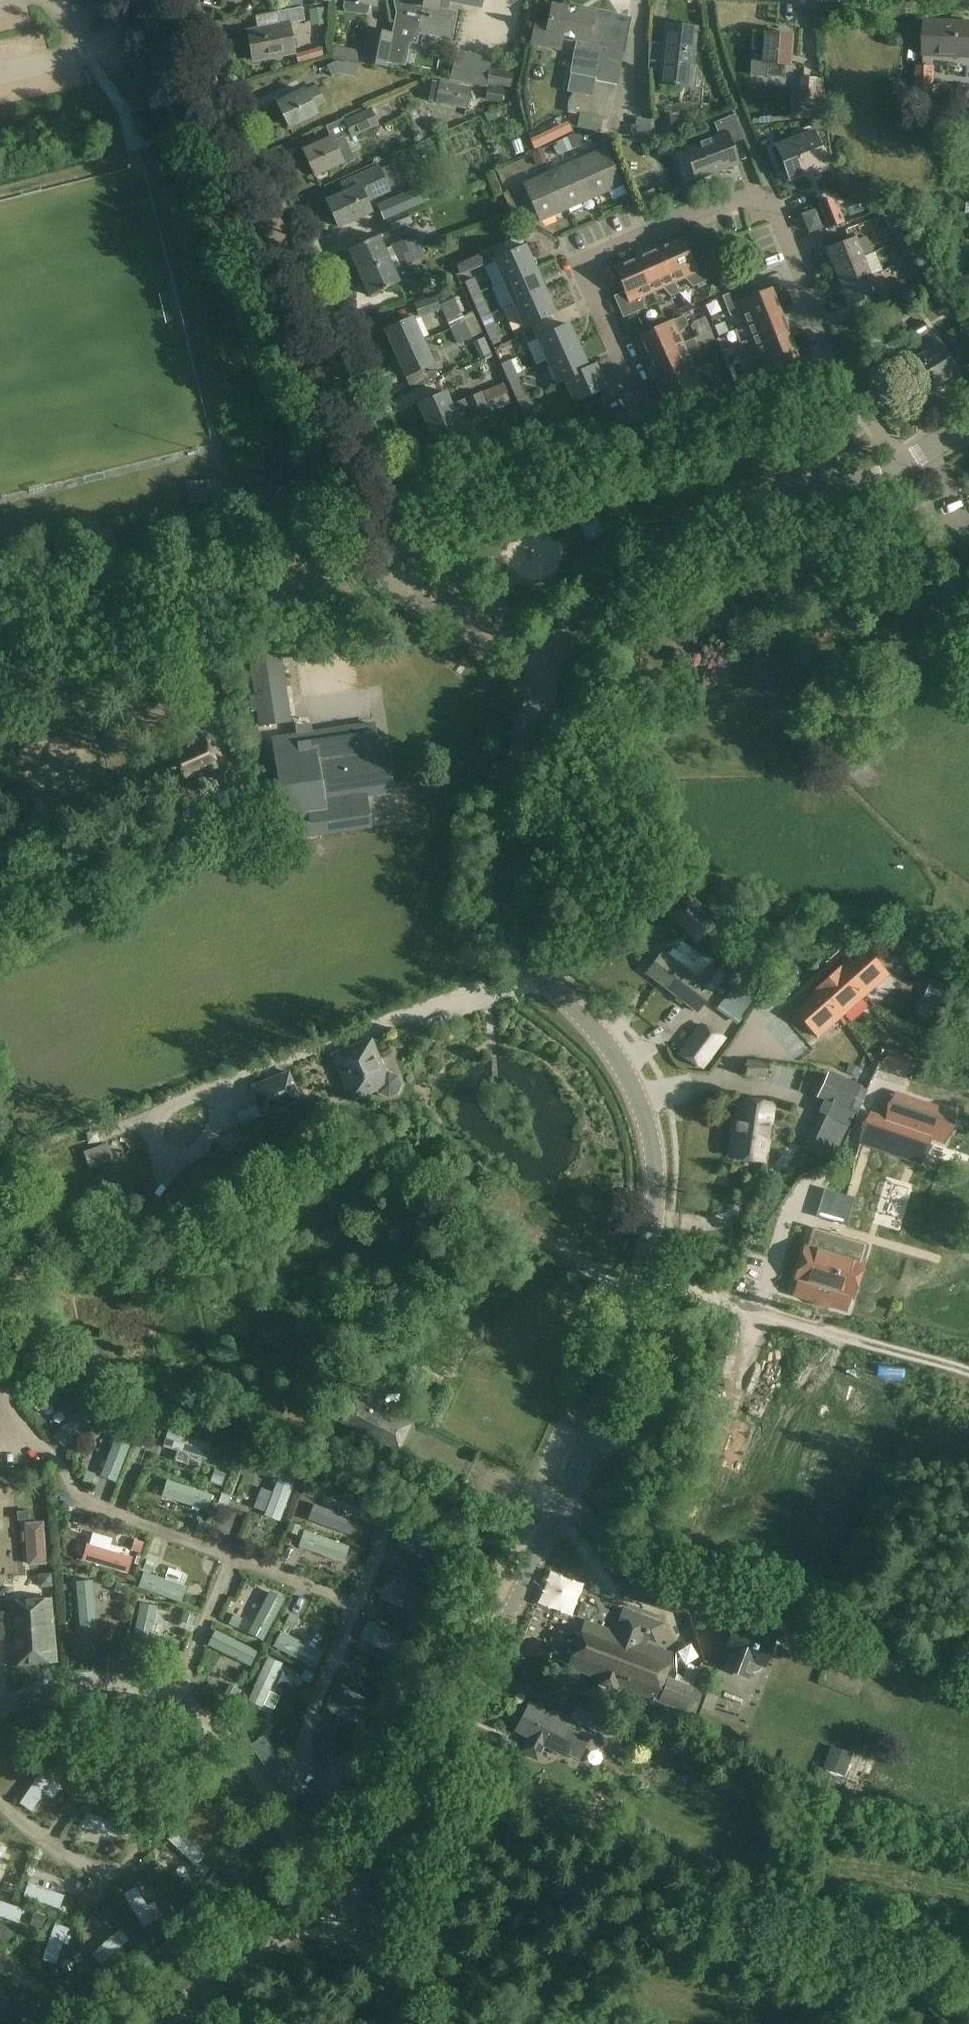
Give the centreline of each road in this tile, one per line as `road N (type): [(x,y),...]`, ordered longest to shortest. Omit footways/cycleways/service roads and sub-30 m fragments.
road 1 (tertiary): [(165,2023),(399,1822),(553,1524),(634,1306),(653,1204),(645,1119),(608,1046),(518,947),(500,896),(498,851),(510,793),(554,659)]
road 2 (unclassified): [(632,378),(588,261),(670,218),(770,192),(835,365),(905,465)]
road 3 (residential): [(396,549),(301,286),(251,174),(136,0)]
road 4 (track): [(532,2023),(554,1980),(596,1929),(631,1912),(669,1911),(854,1969),(930,1984)]
road 5 (track): [(0,1383),(14,1417),(56,1458),(81,1500),(356,1602)]
road 6 (track): [(317,1898),(255,1770),(224,1729),(178,1693),(106,1678),(66,1683),(0,1711)]
road 7 (track): [(309,487),(178,144),(187,112),(204,96)]
road 8 (tertiary): [(554,659),(628,572),(682,530),(905,465)]
road 9 (unclassified): [(0,631),(346,574),(396,549)]
road 10 (track): [(643,1273),(968,1372)]
road 11 (track): [(279,1814),(312,1707),(378,1548)]
road 12 (residential): [(554,659),(482,621),(408,567),(396,549)]
road 13 (track): [(383,513),(309,487),(225,493)]
road 14 (track): [(0,1799),(43,1840),(103,1875),(92,1904)]
road 15 (track): [(333,1887),(397,2023)]
road 16 (track): [(230,1557),(178,1693)]
road 17 (track): [(178,144),(140,135),(88,48)]

